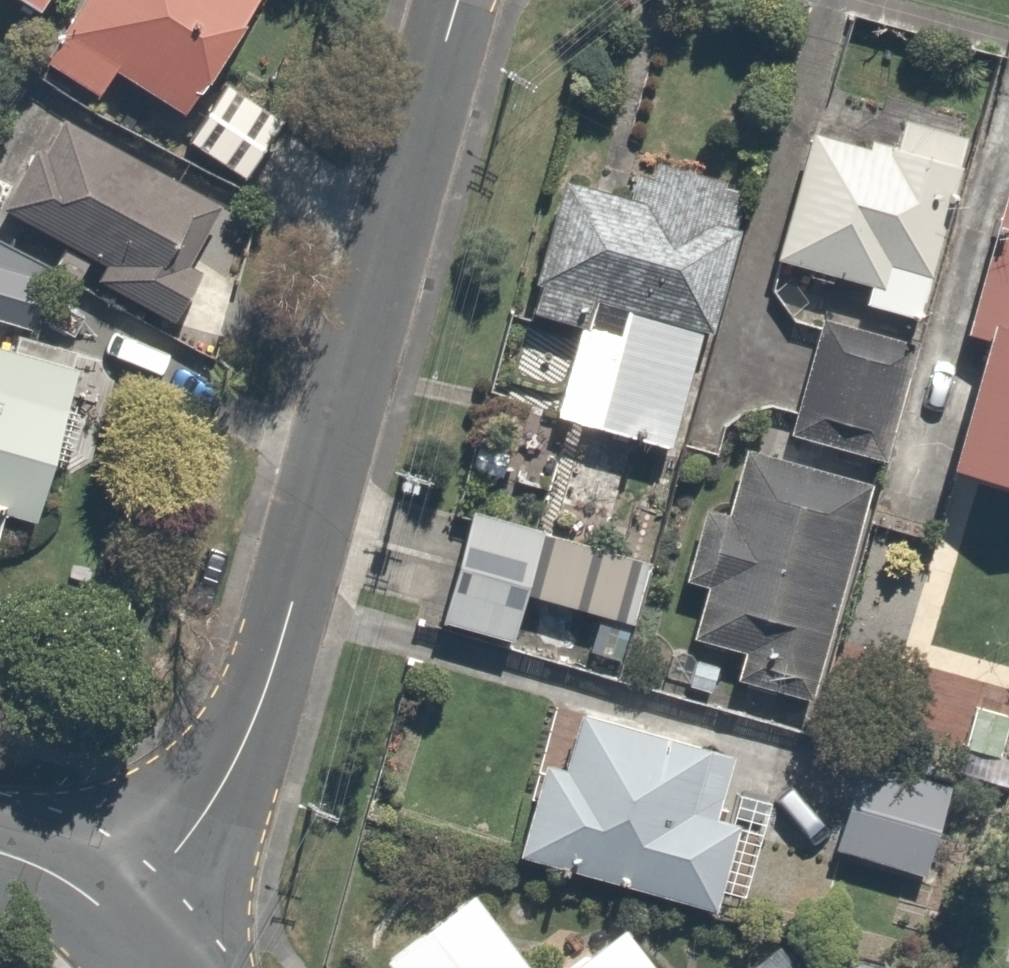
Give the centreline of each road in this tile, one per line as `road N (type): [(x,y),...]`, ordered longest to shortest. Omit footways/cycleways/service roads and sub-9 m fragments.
road 1 (residential): [(461,0),(255,727),(175,856),(104,915)]
road 2 (residential): [(0,854),(54,876),(104,915)]

